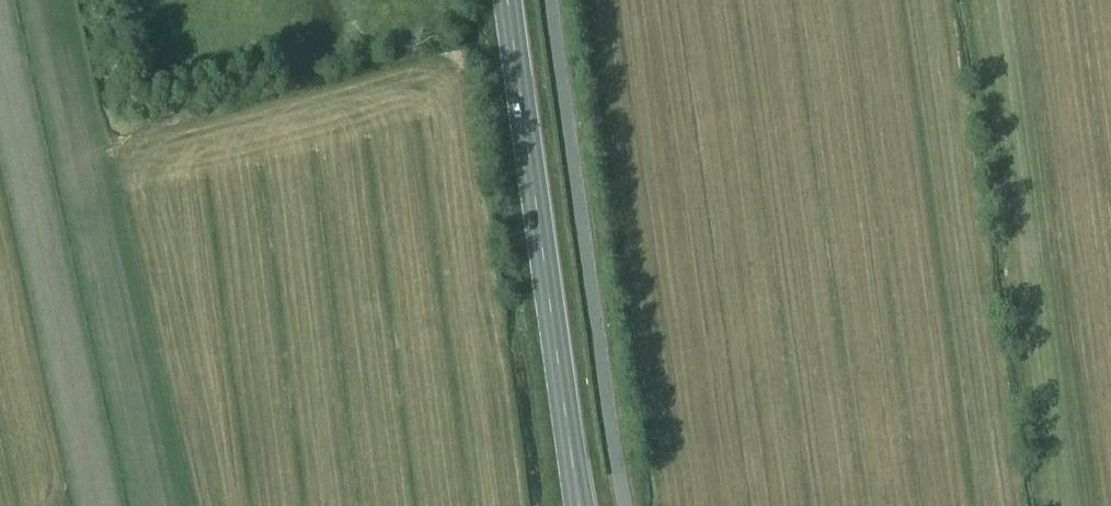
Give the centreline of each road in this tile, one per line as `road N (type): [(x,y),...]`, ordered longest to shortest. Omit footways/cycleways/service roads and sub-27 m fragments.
road 1 (tertiary): [(585,505),(509,0)]

